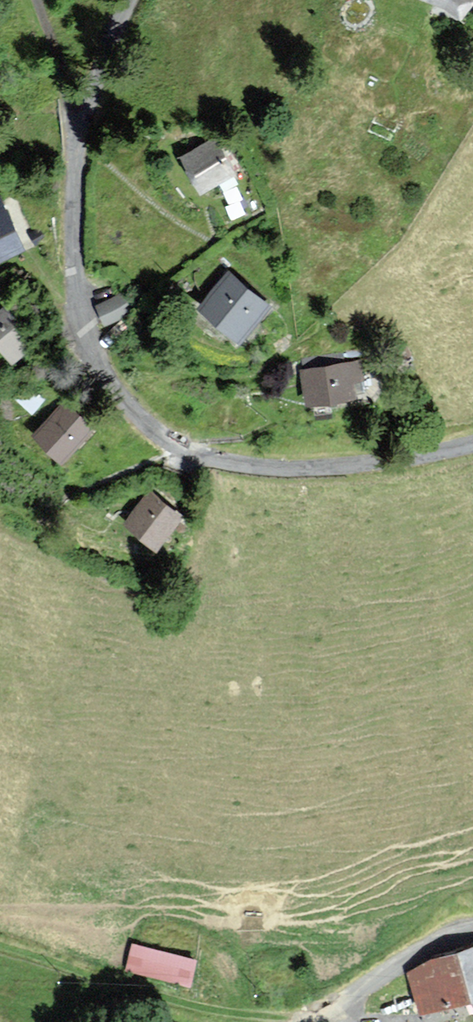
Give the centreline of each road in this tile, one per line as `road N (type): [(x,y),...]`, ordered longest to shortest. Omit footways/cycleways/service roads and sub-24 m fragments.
road 1 (unclassified): [(127,0),(79,131),(75,165),(74,277),(90,346),(119,397),(152,432),(202,458),(337,468),(472,447)]
road 2 (track): [(318,1020),(214,1008),(0,949)]
road 3 (unclassified): [(314,1021),(432,943),(472,930)]

